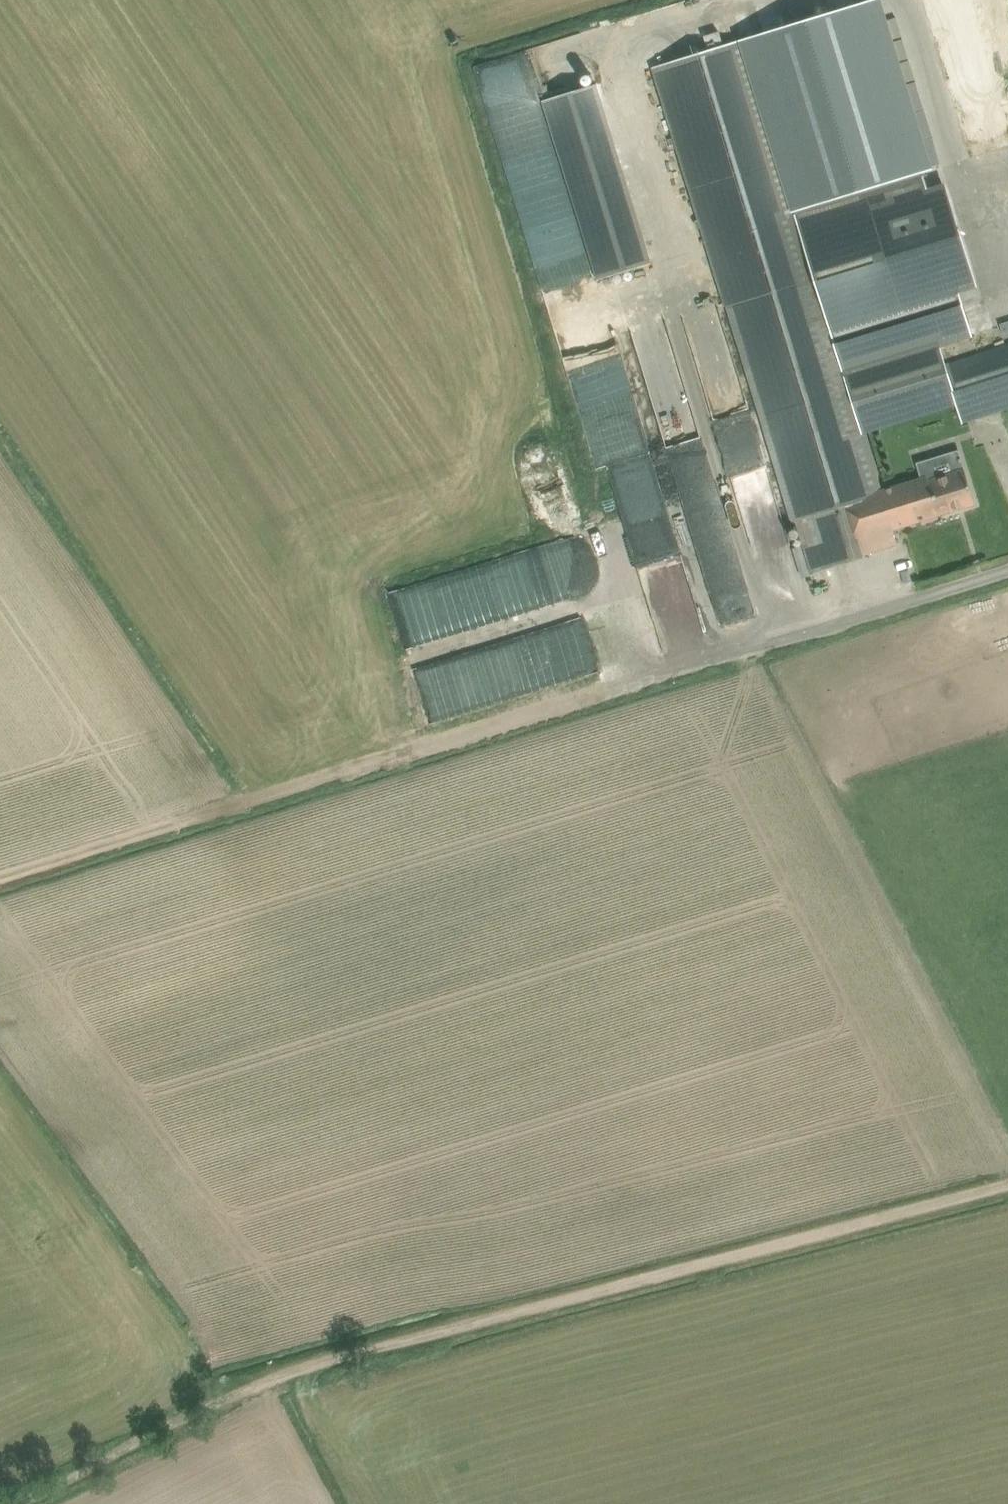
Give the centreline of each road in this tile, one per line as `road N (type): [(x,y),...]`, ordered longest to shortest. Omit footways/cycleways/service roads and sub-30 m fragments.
road 1 (track): [(1007,1191),(306,1369),(32,1503)]
road 2 (unclassified): [(703,667),(1007,572)]

